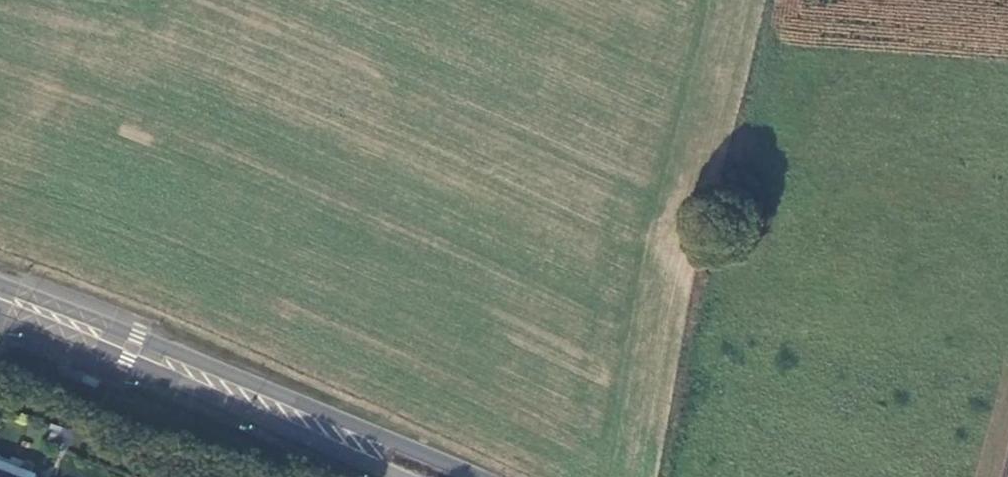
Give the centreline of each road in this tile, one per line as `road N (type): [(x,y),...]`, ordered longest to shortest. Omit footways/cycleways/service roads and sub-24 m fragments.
road 1 (secondary): [(0,295),(431,476)]

